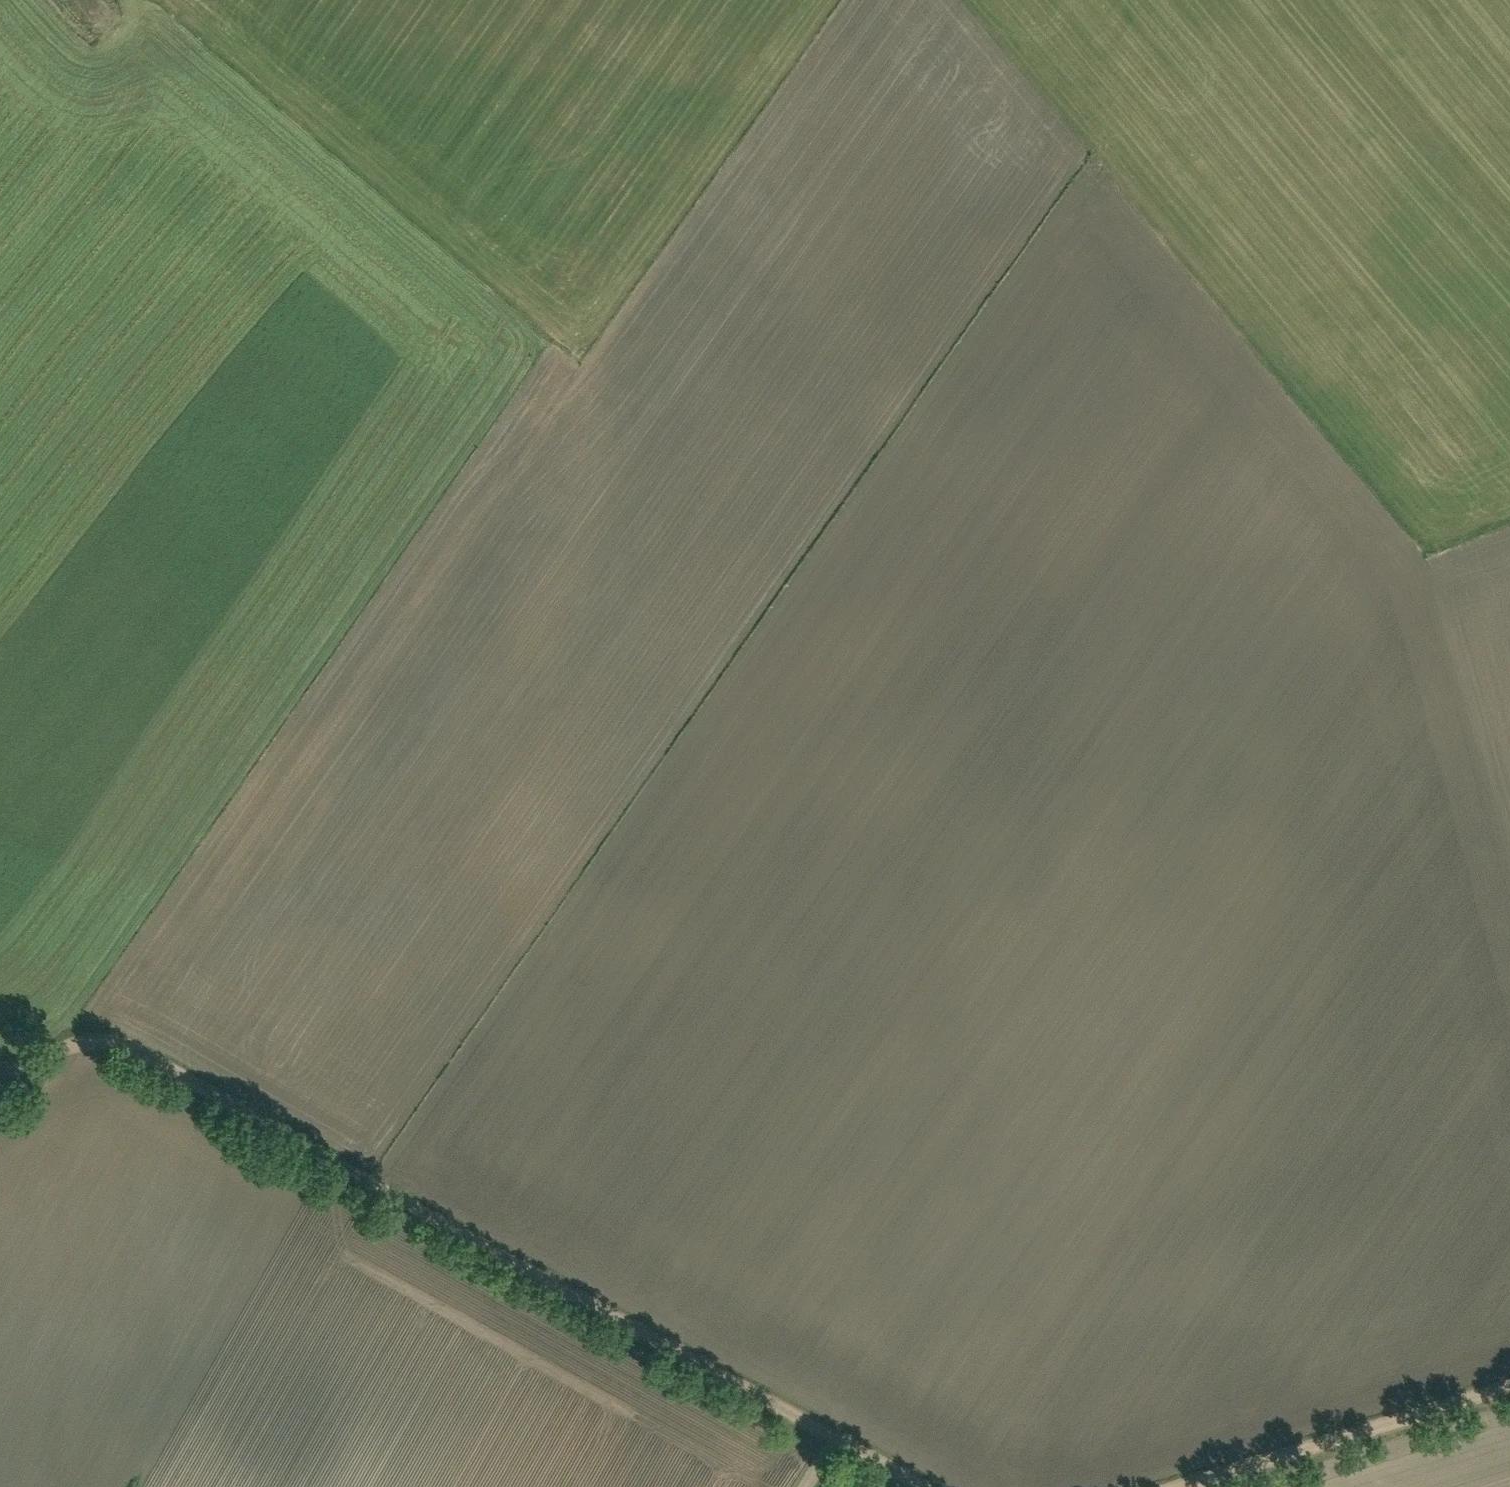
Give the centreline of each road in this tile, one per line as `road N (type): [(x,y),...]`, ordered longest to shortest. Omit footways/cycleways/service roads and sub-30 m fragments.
road 1 (track): [(926,1486),(141,1056),(112,1043),(90,1045),(0,1072)]
road 2 (track): [(1185,1486),(1509,1390)]

